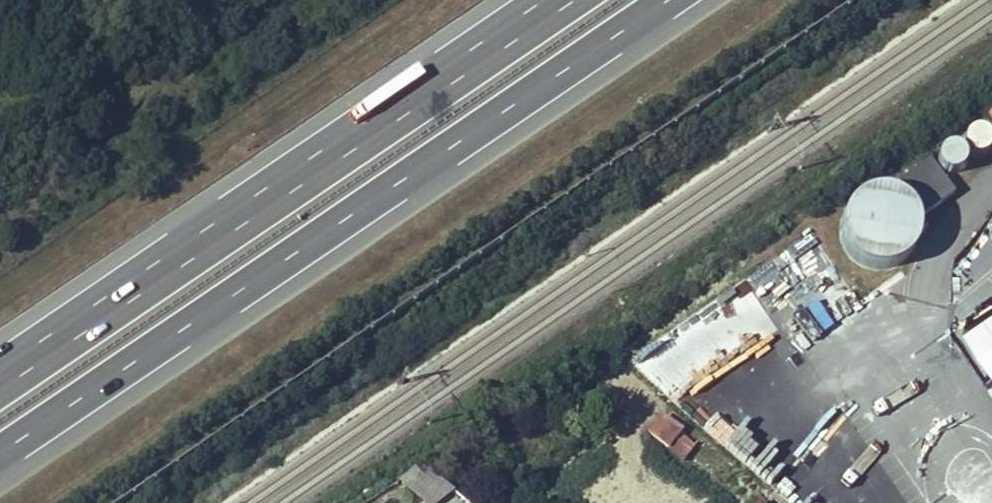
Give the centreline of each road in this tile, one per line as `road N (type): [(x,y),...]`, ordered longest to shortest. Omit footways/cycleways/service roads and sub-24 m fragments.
road 1 (motorway): [(0,456),(670,0)]
road 2 (motorway): [(564,0),(0,382)]

